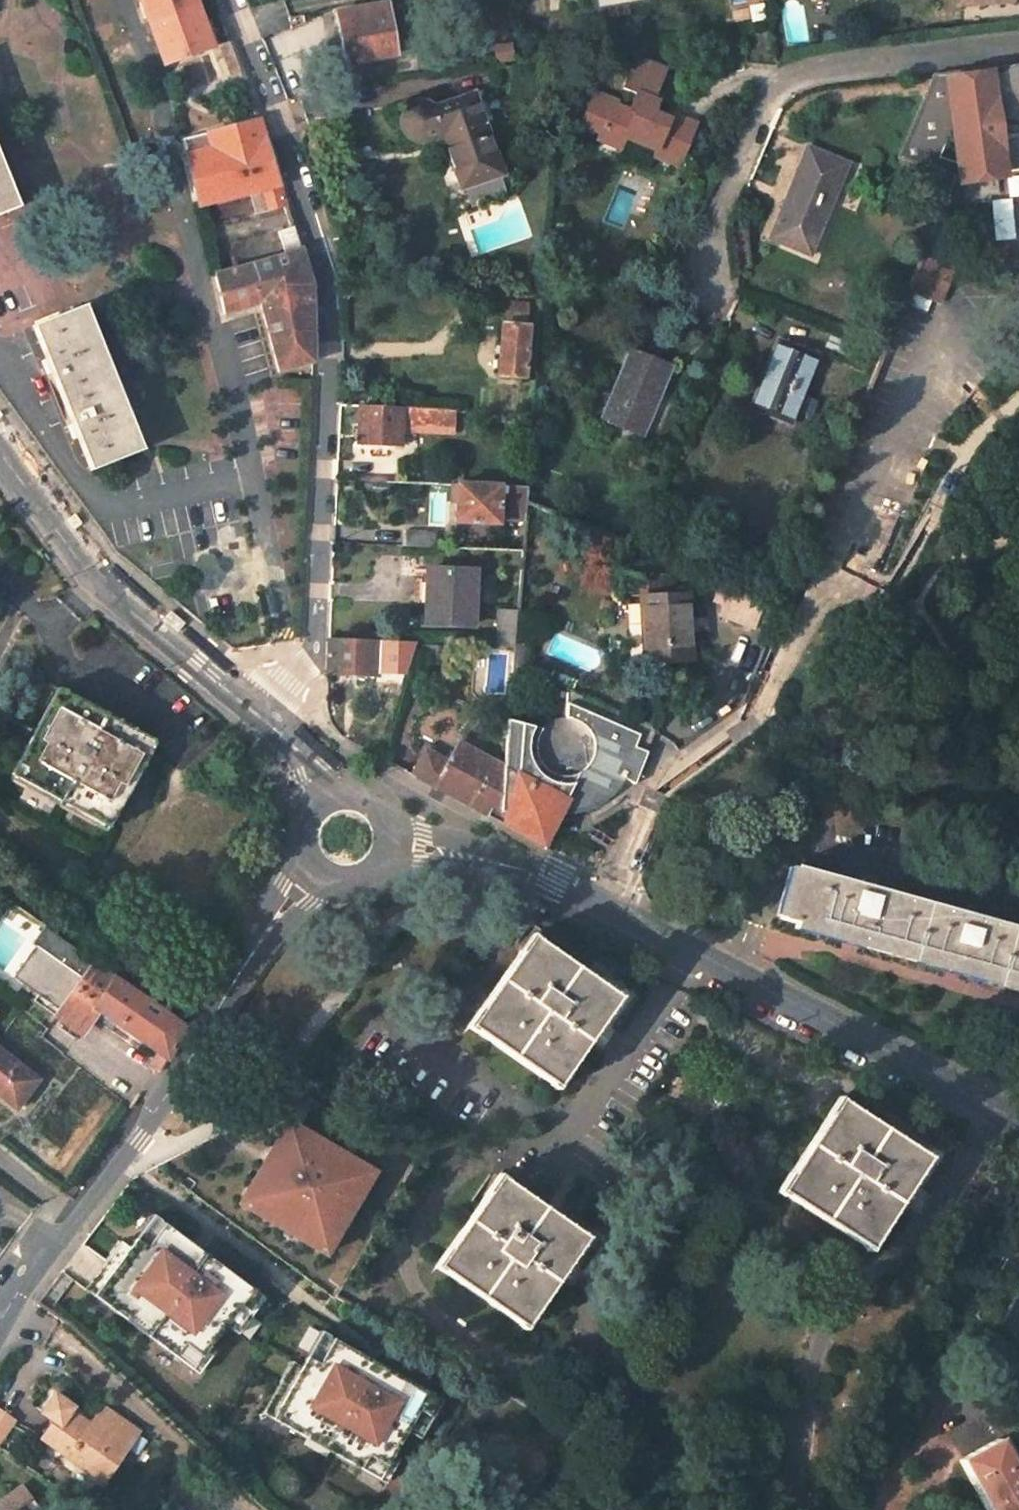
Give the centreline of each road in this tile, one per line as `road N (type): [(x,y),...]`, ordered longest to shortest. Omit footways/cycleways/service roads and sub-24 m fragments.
road 1 (residential): [(264,717),(316,644),(328,278),(232,0)]
road 2 (tertiary): [(1018,1125),(537,872)]
road 3 (tertiary): [(240,973),(81,1221),(41,1250),(0,1322)]
road 4 (tertiary): [(264,717),(94,580),(0,455)]
road 5 (tertiary): [(537,872),(389,818)]
road 6 (tertiary): [(381,869),(537,872)]
road 7 (tertiary): [(301,854),(240,973)]
road 8 (tertiary): [(240,973),(336,884)]

